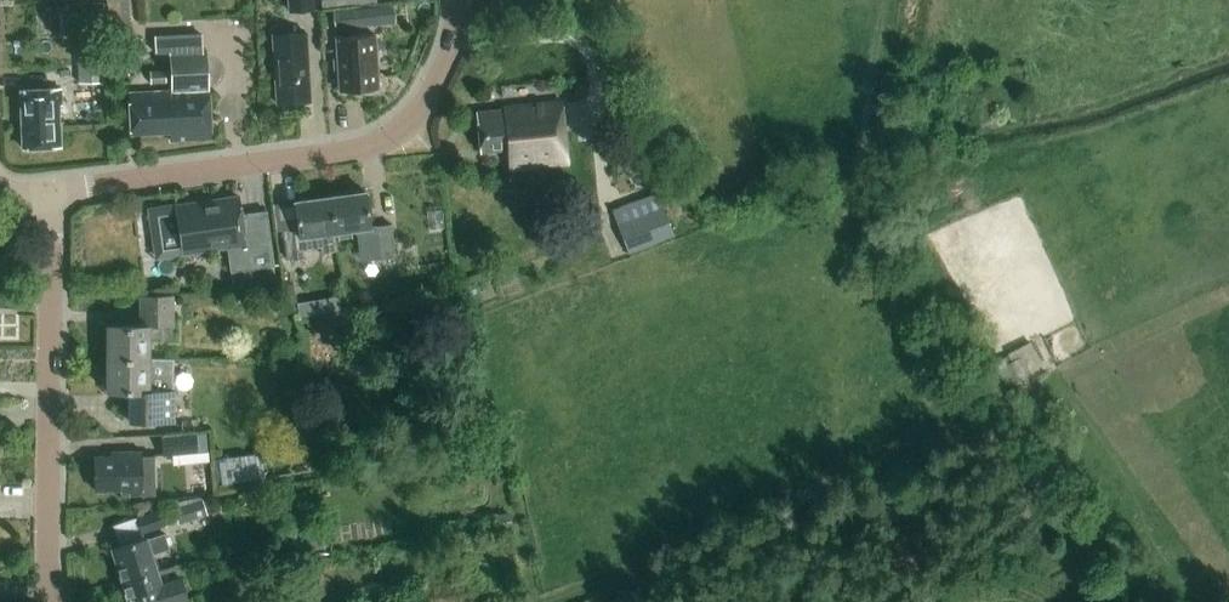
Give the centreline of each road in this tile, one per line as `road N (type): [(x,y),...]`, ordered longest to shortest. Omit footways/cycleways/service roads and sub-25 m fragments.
road 1 (residential): [(47,194),(372,148),(417,119),(445,71),(460,0)]
road 2 (residential): [(54,601),(46,570),(47,194)]

